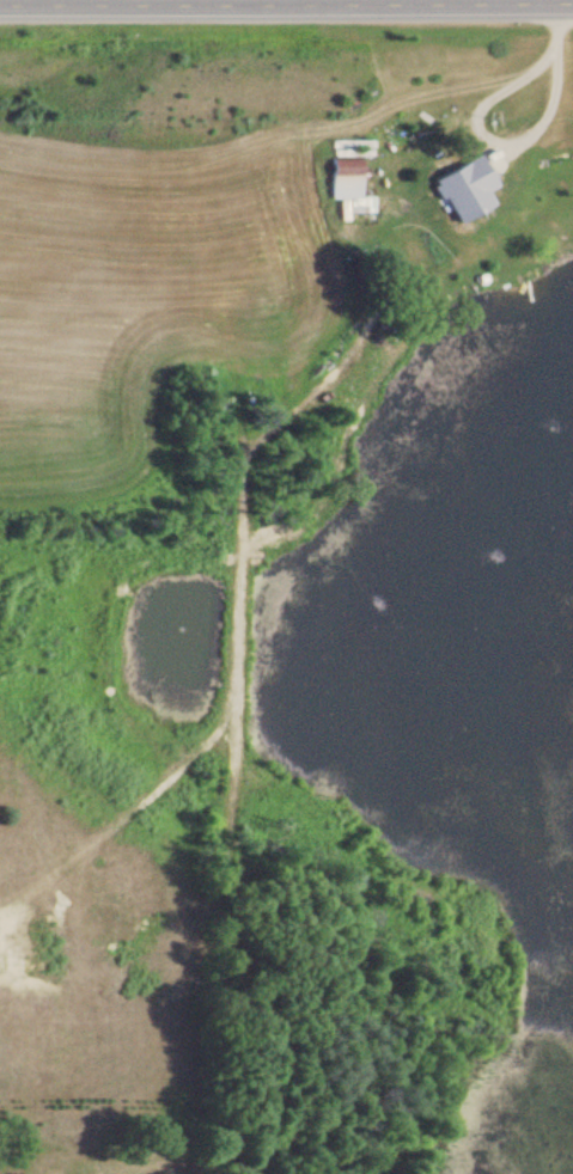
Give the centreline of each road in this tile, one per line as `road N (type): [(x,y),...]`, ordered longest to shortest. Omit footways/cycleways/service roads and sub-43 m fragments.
road 1 (secondary): [(572,2),(0,3)]

